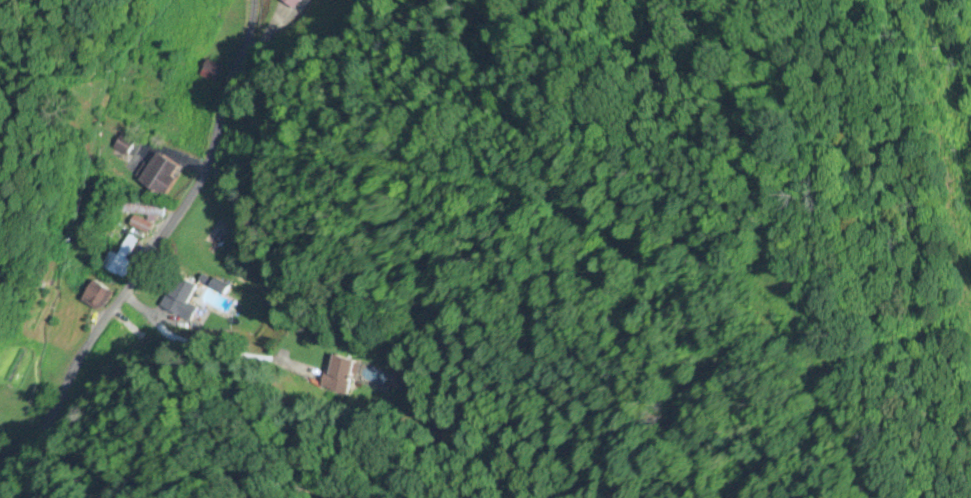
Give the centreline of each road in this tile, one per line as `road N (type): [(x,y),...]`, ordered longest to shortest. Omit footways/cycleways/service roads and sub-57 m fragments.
road 1 (residential): [(0,479),(192,189),(246,0)]

